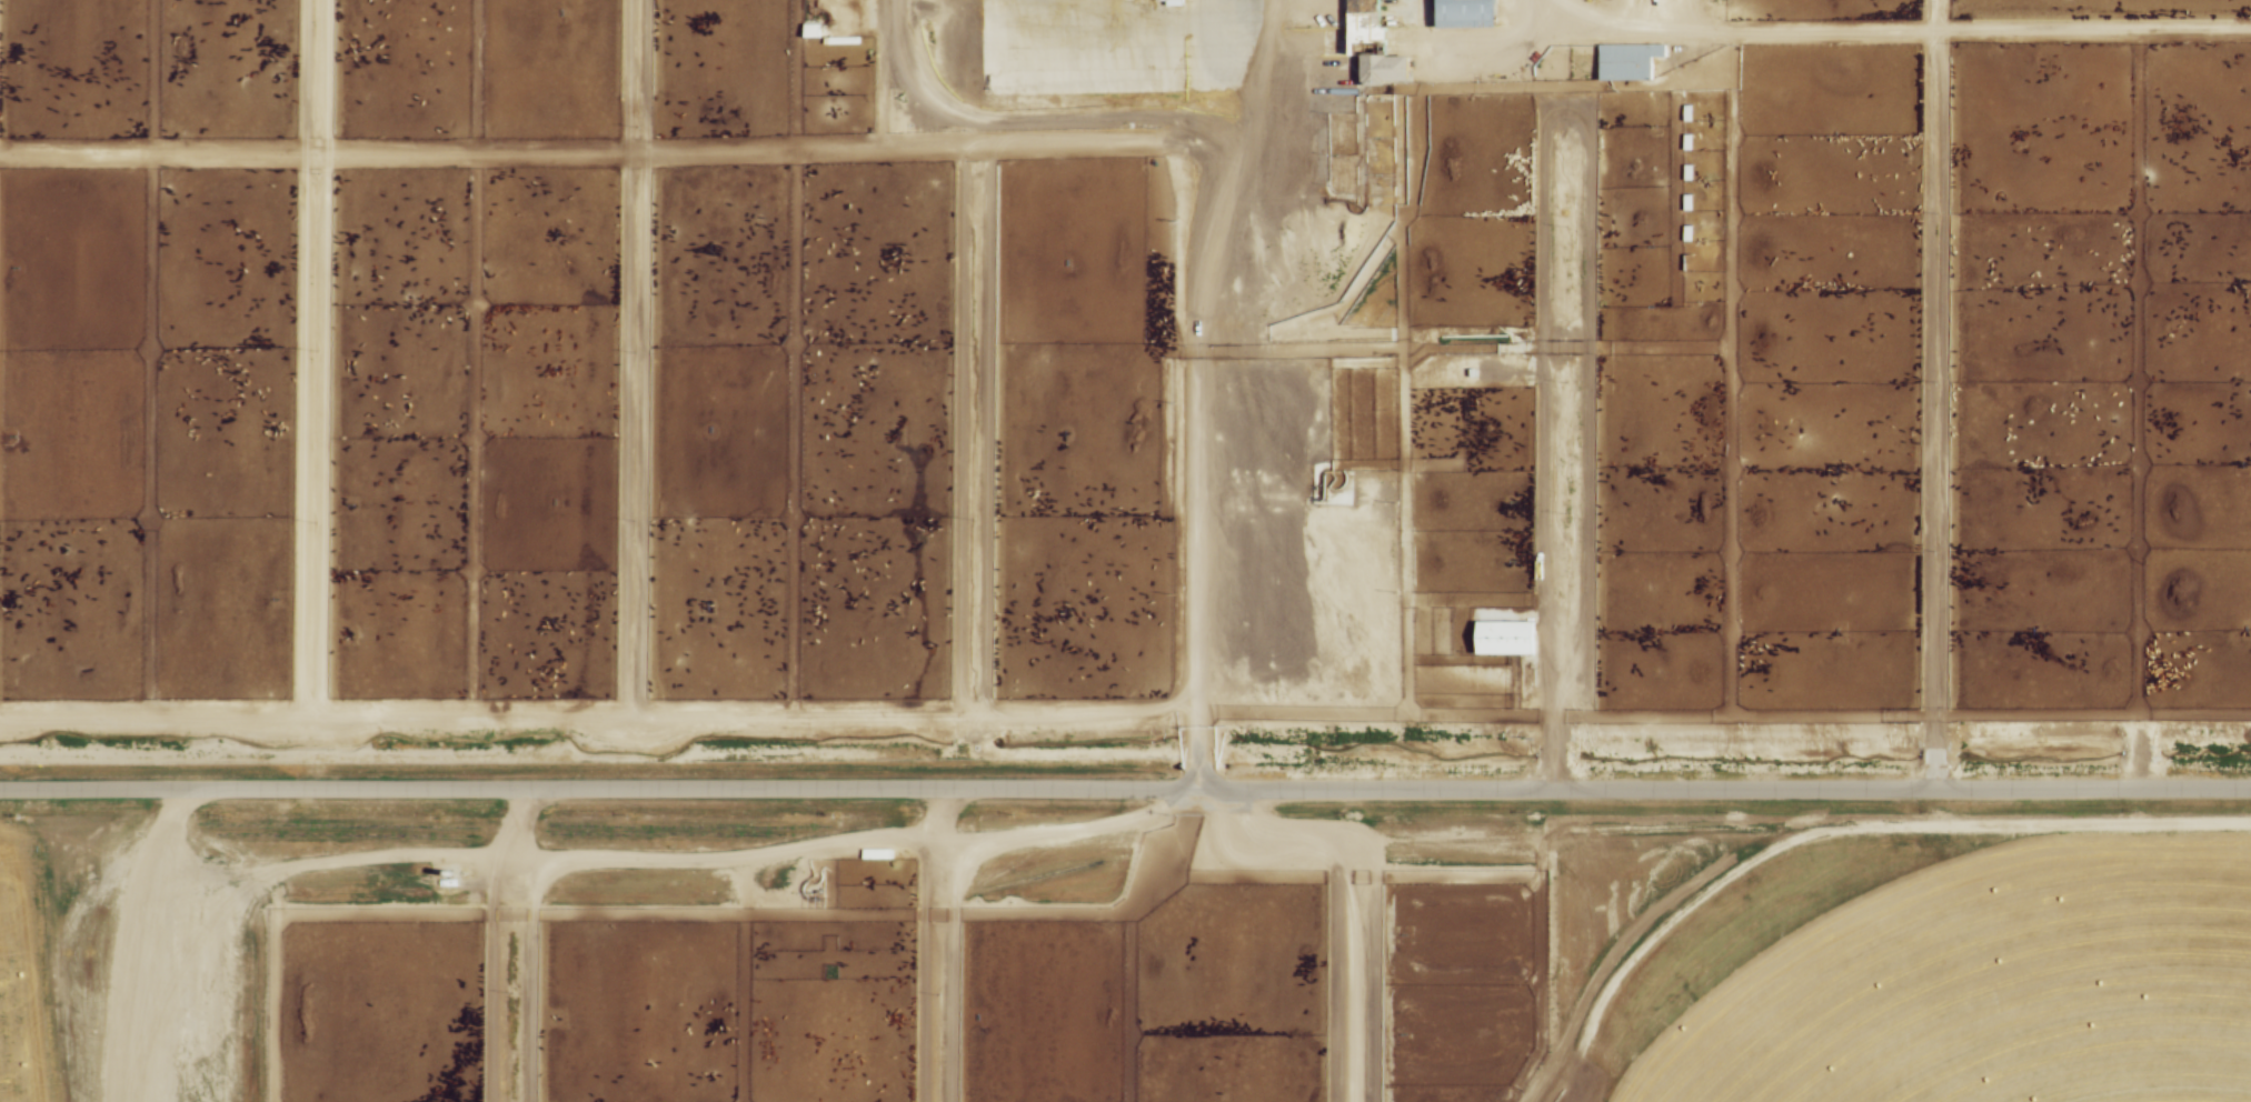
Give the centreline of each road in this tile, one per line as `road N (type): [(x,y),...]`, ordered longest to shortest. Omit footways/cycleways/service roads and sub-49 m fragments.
road 1 (tertiary): [(0,792),(2250,792)]

